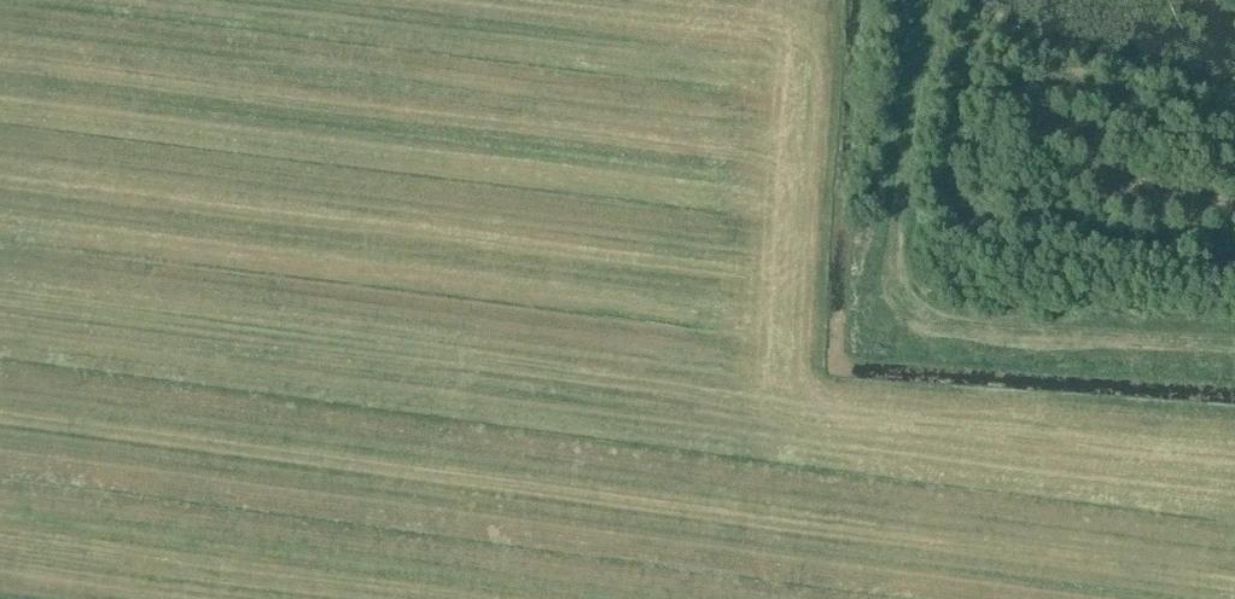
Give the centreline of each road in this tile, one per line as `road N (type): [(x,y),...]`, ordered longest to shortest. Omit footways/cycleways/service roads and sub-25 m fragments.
road 1 (track): [(922,0),(894,244),(904,301),(935,316),(1234,336)]

